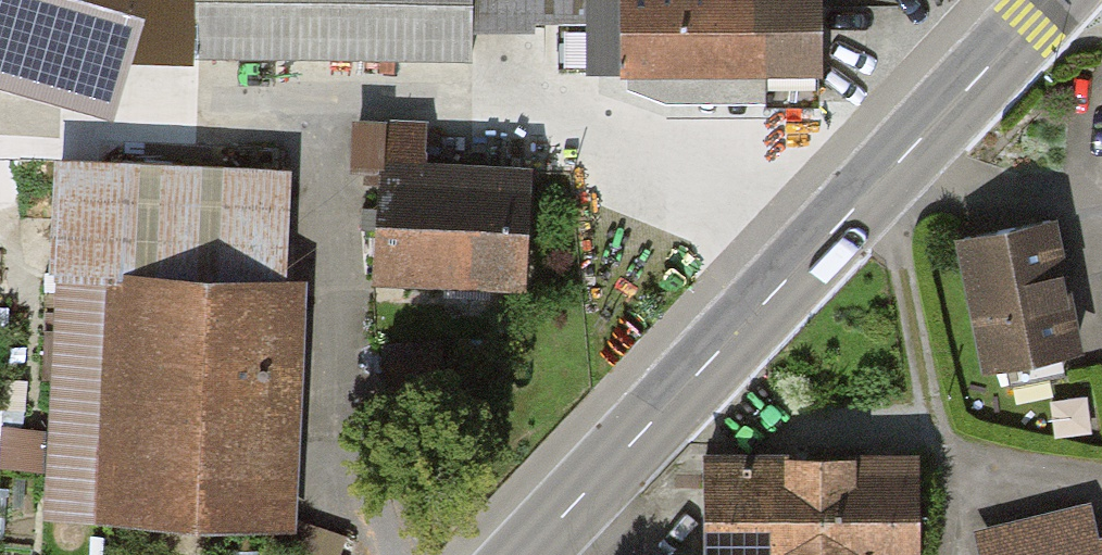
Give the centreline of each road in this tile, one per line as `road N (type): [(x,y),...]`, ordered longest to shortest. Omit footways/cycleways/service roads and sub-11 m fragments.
road 1 (residential): [(0,94),(426,94),(512,103),(642,133),(758,191),(820,244)]
road 2 (secondary): [(820,244),(528,554)]
road 3 (secondary): [(1051,0),(820,244)]

